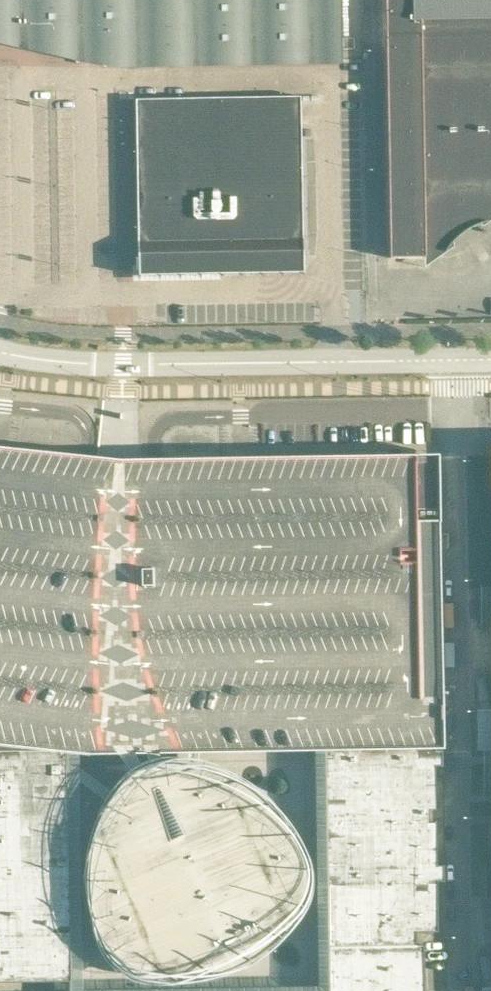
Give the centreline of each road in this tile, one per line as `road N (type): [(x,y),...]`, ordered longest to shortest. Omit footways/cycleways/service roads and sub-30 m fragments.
road 1 (unclassified): [(458,990),(448,359)]
road 2 (unclassified): [(0,351),(125,365),(448,359)]

